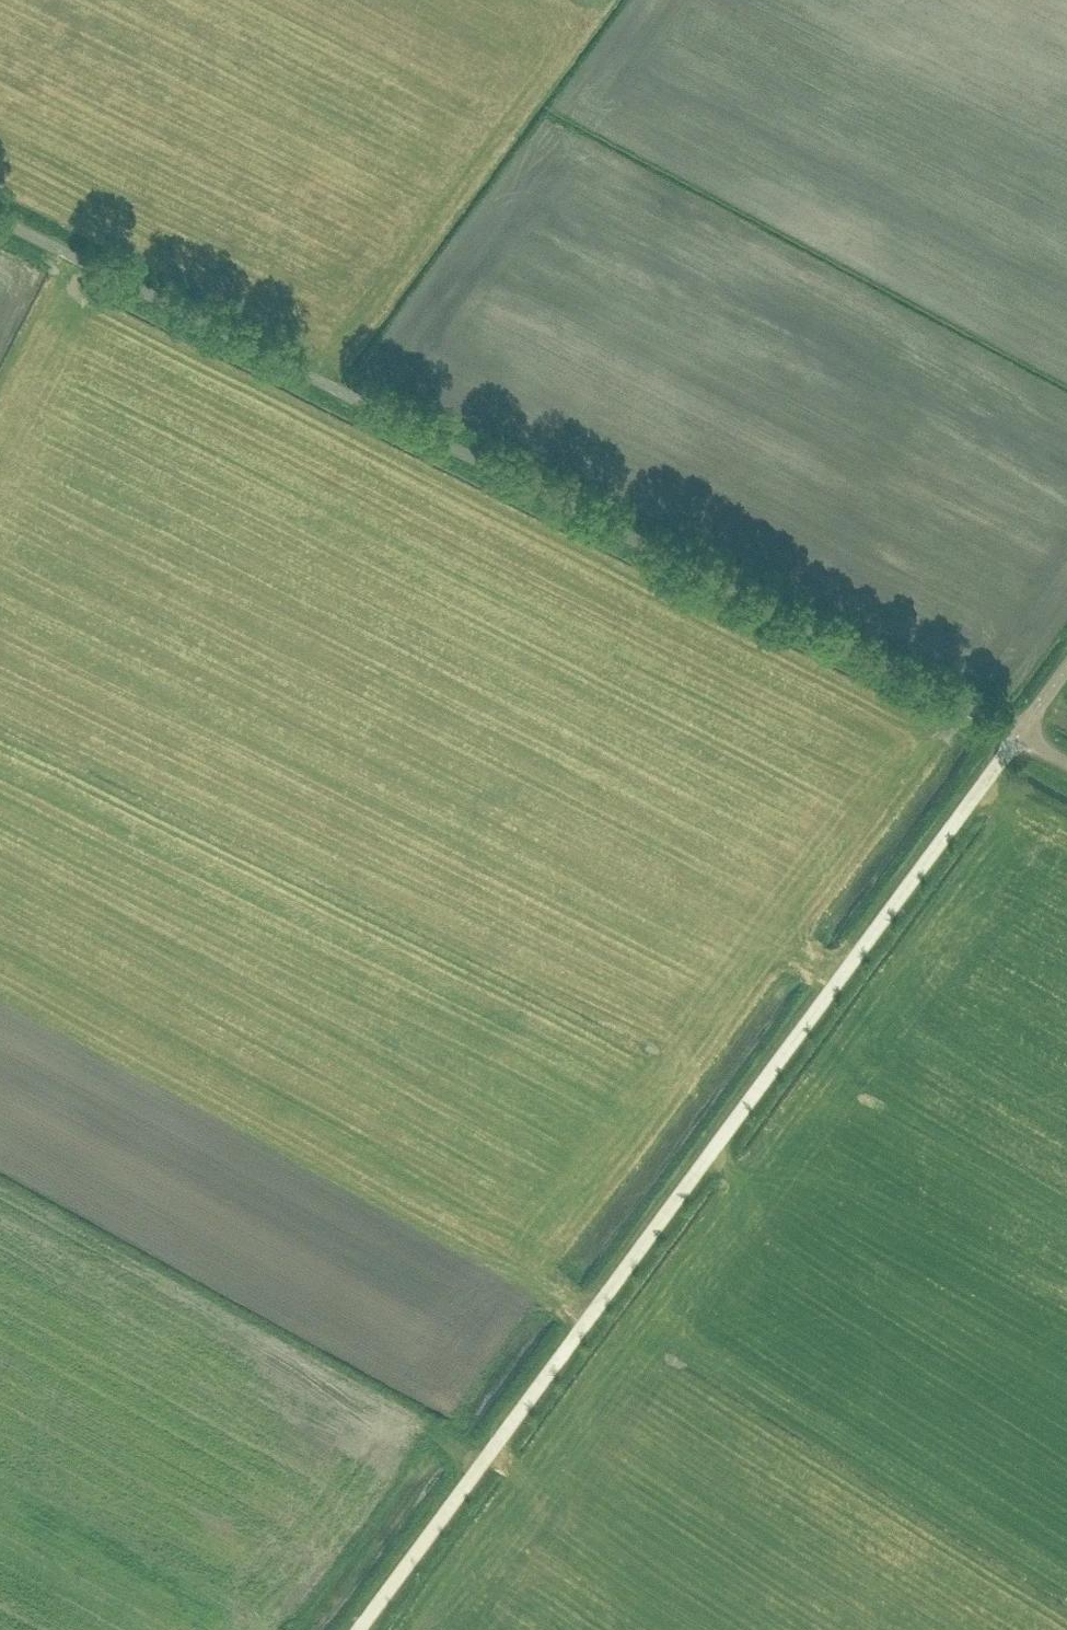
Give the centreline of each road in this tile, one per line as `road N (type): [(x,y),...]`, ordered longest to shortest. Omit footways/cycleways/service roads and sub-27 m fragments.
road 1 (unclassified): [(1019,732),(0,219)]

